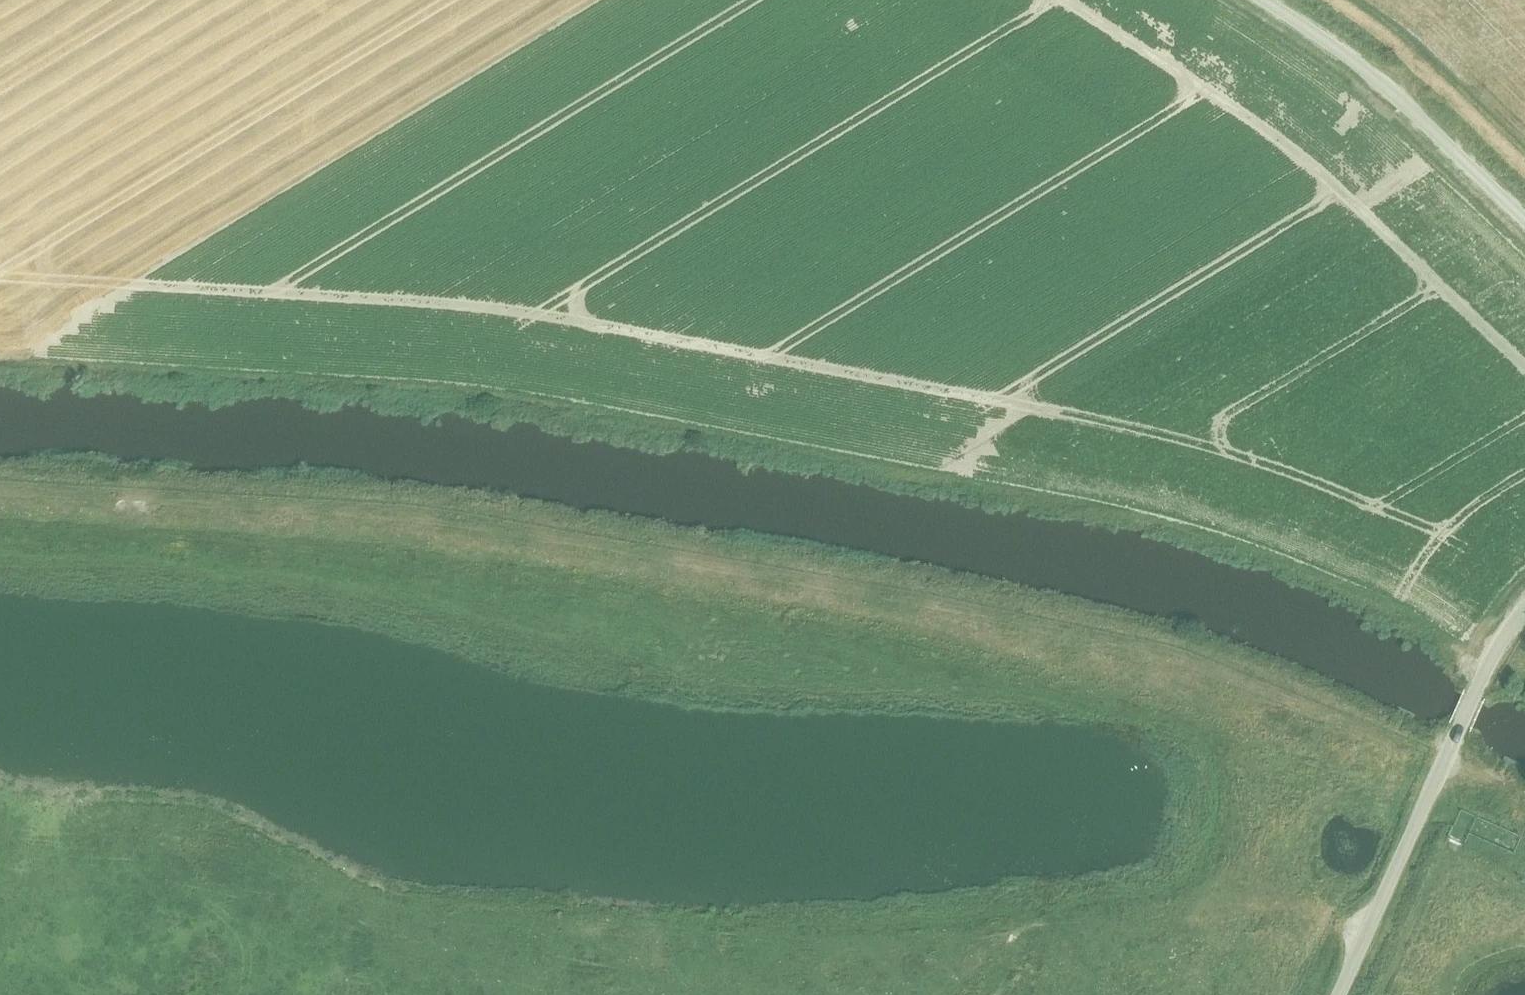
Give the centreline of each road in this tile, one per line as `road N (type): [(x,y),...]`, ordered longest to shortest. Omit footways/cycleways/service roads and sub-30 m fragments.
road 1 (unclassified): [(1341,994),(1485,673),(1524,610)]
road 2 (unclassified): [(1524,222),(1334,39),(1273,0)]

